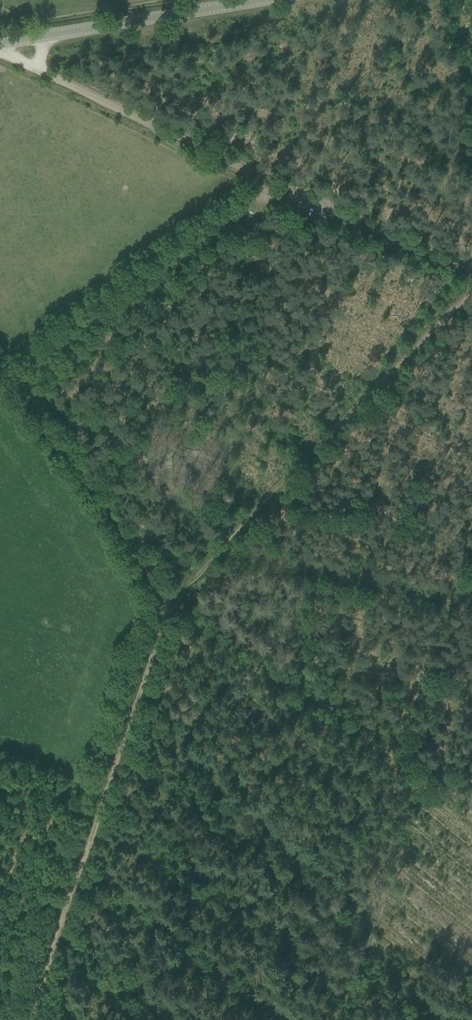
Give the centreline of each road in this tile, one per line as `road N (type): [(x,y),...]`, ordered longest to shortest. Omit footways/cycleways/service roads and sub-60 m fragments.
road 1 (track): [(20,1019),(159,604),(471,288)]
road 2 (track): [(309,206),(0,50)]
road 3 (track): [(159,604),(0,368)]
road 4 (tertiary): [(0,43),(271,0)]
road 5 (track): [(309,206),(471,277)]
road 6 (track): [(471,160),(450,0)]

